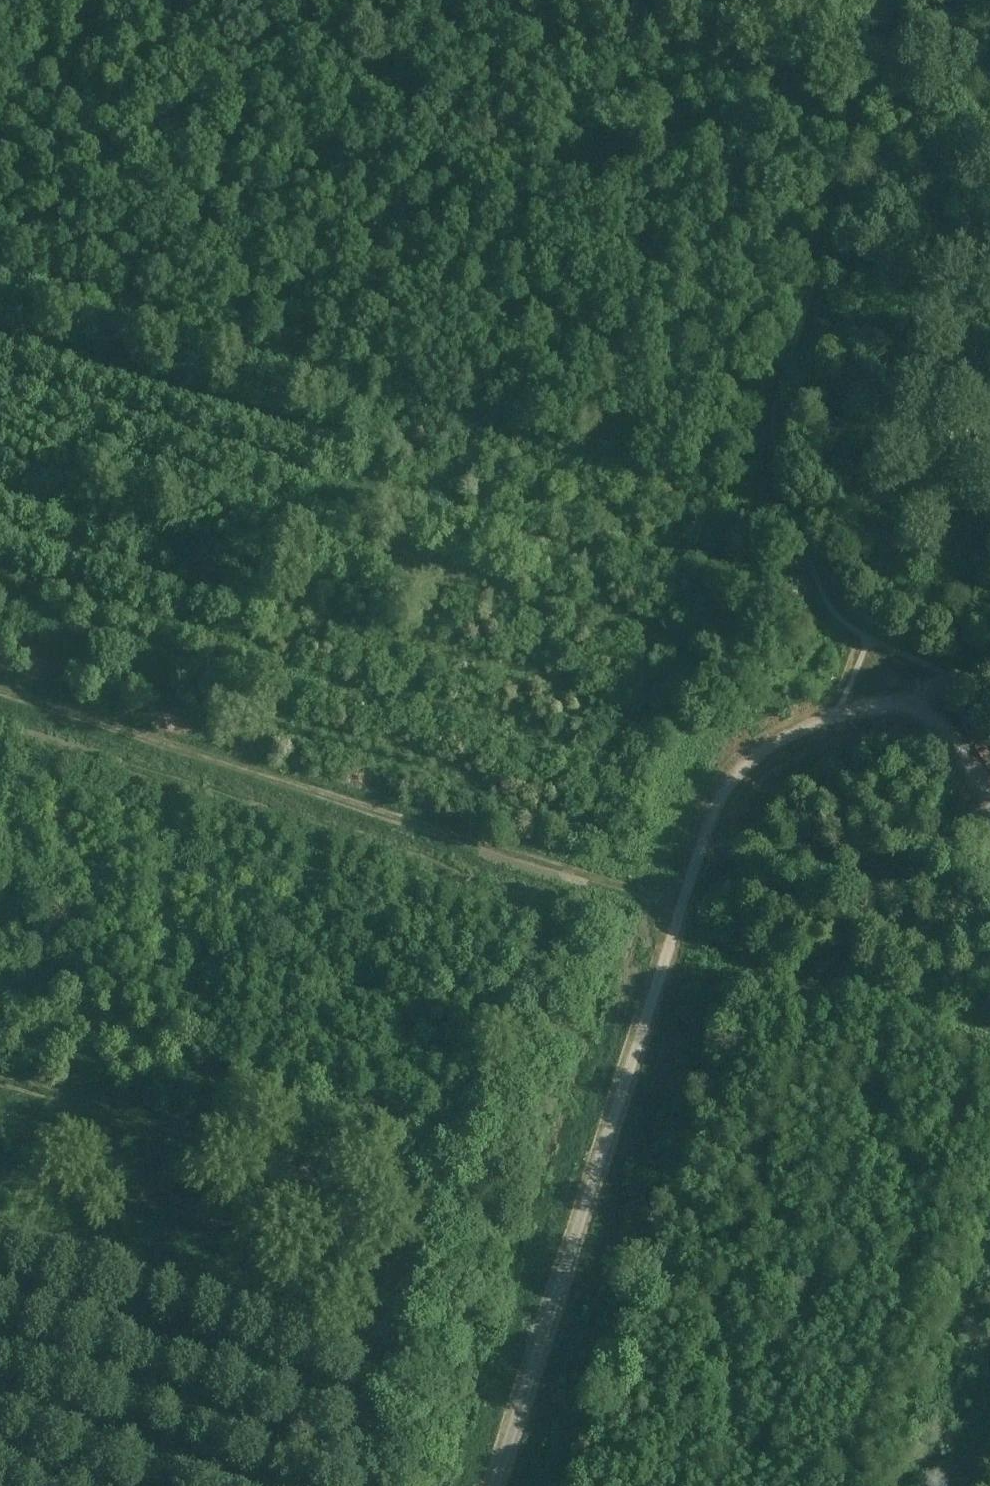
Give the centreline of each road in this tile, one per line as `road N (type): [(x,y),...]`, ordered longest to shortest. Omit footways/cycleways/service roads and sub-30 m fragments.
road 1 (track): [(0,694),(685,911)]
road 2 (track): [(841,715),(902,699),(930,708),(989,805)]

